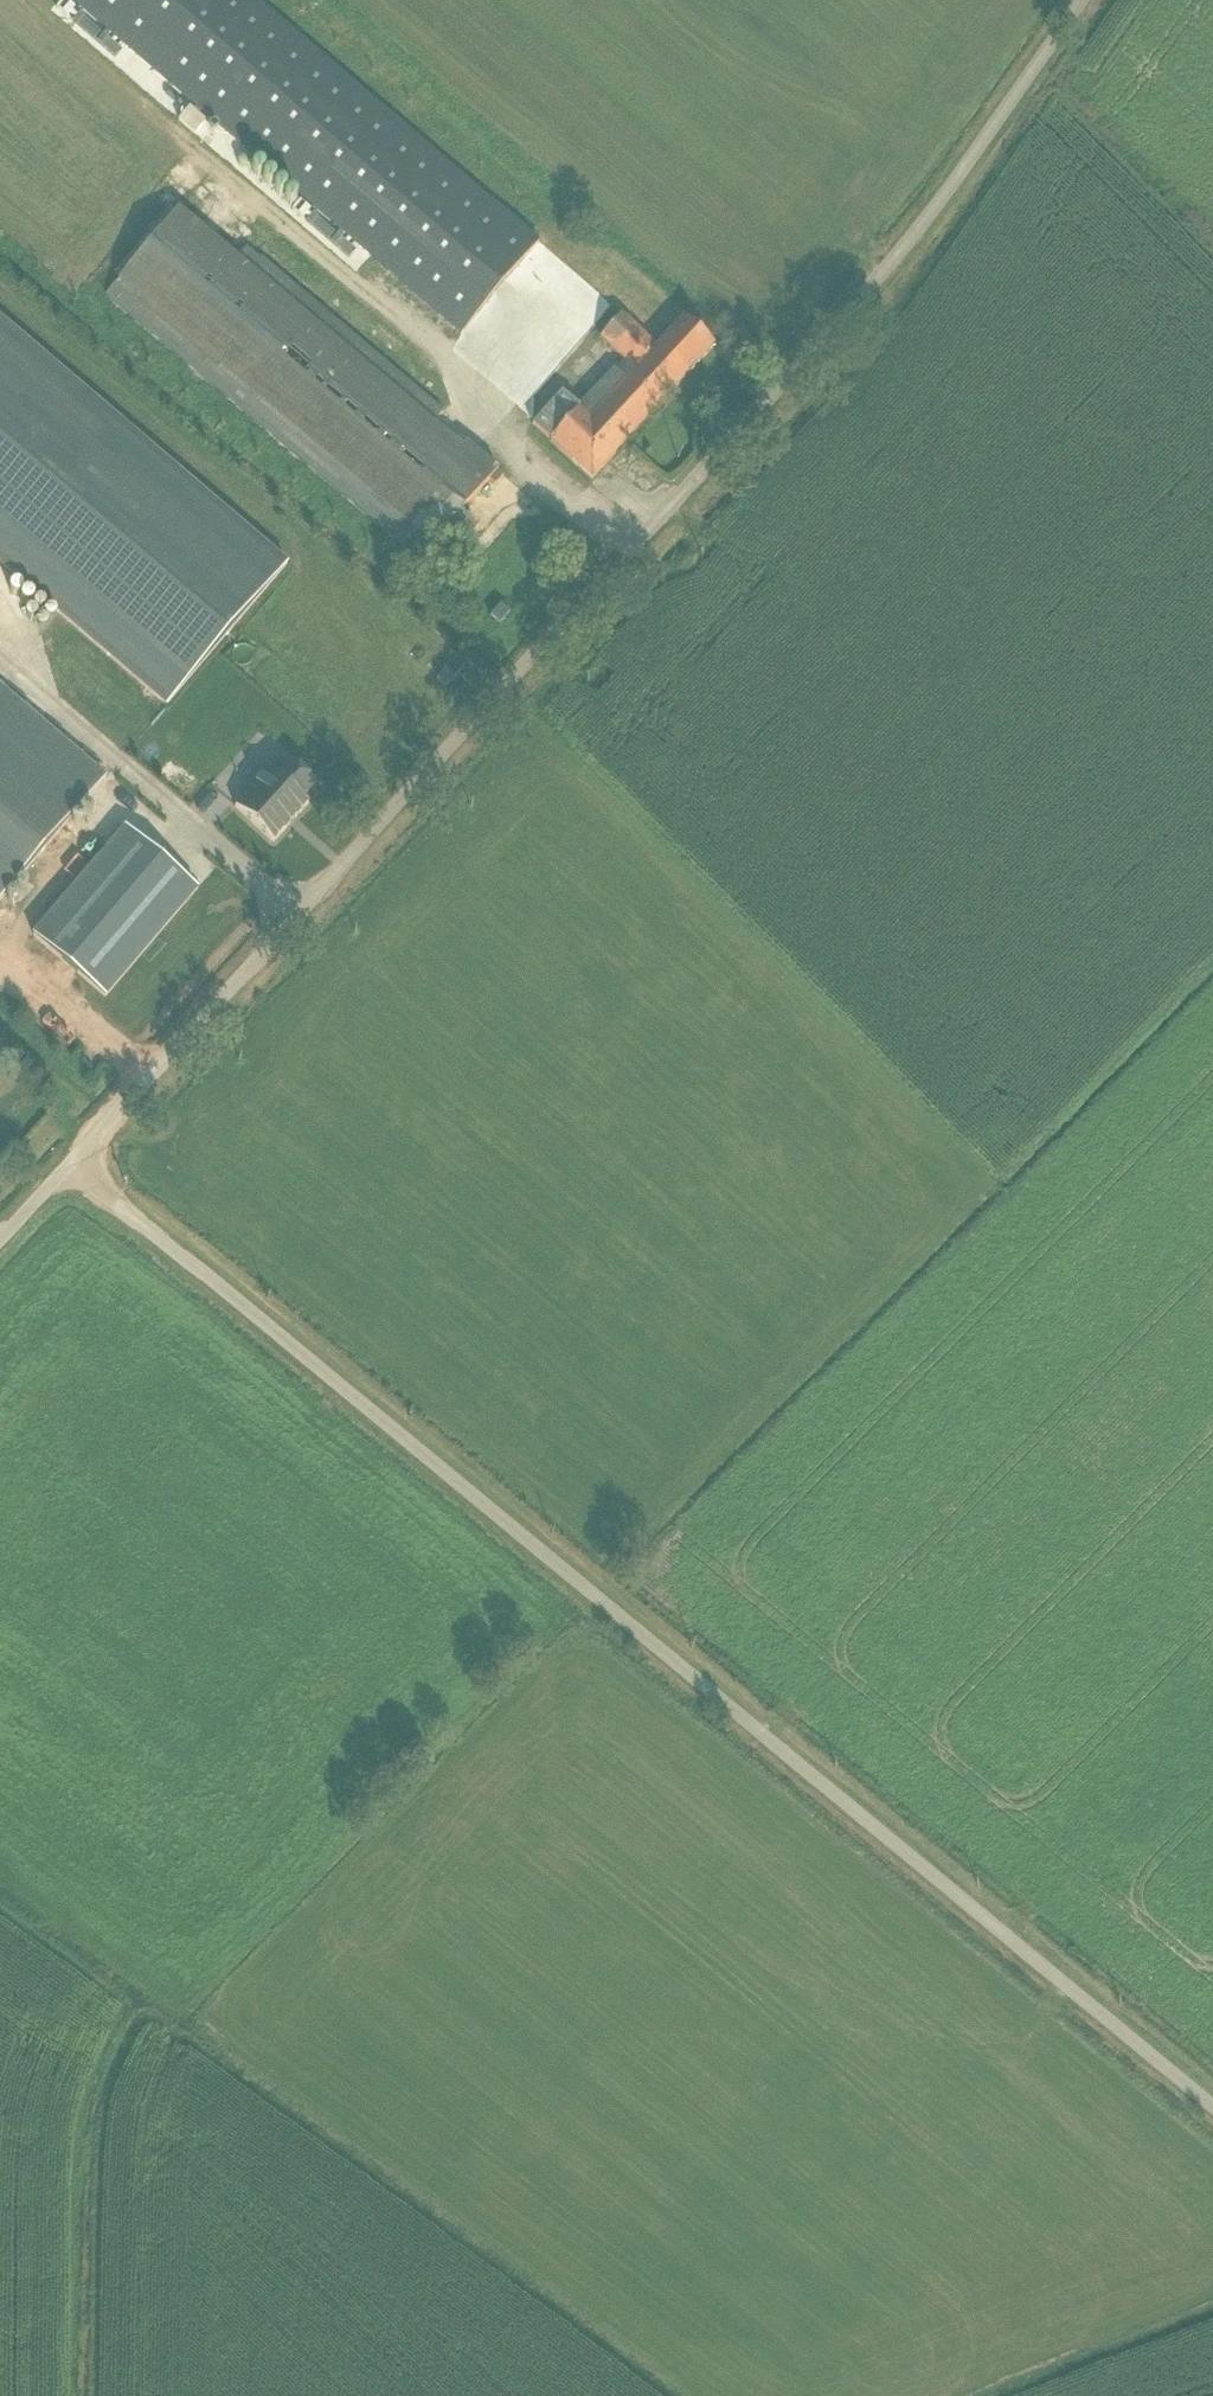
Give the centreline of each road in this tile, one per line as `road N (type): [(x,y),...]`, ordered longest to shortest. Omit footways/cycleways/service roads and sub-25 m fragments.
road 1 (unclassified): [(1080,0),(942,188),(338,856),(70,1168)]
road 2 (unclassified): [(70,1168),(1212,2104)]

